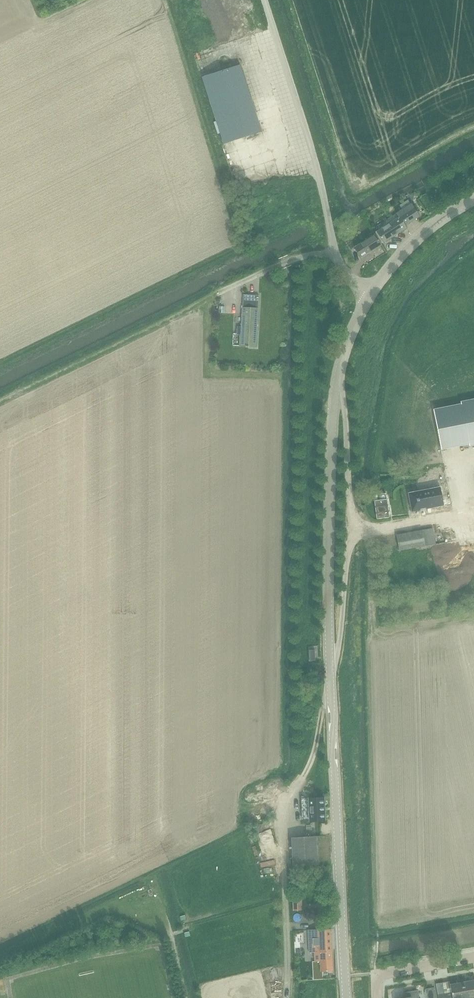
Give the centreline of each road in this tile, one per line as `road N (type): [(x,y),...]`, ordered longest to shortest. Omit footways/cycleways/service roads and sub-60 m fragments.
road 1 (tertiary): [(331,696),(327,507),(336,382),(367,300)]
road 2 (unclassified): [(367,300),(337,258),(320,174),(264,0)]
road 3 (residential): [(331,696),(305,775),(282,806),(285,997)]
road 4 (tertiary): [(347,997),(331,696)]
road 5 (tertiary): [(367,300),(398,255),(473,199)]

